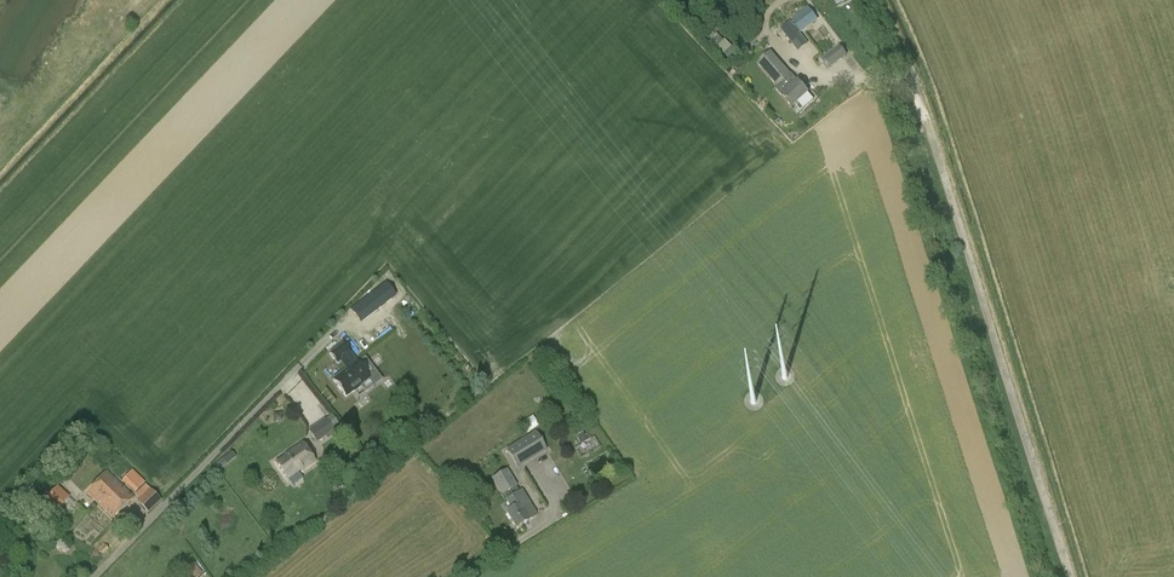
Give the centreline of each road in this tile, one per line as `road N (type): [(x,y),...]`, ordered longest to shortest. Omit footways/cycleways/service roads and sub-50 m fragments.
road 1 (unclassified): [(95,576),(286,380)]

